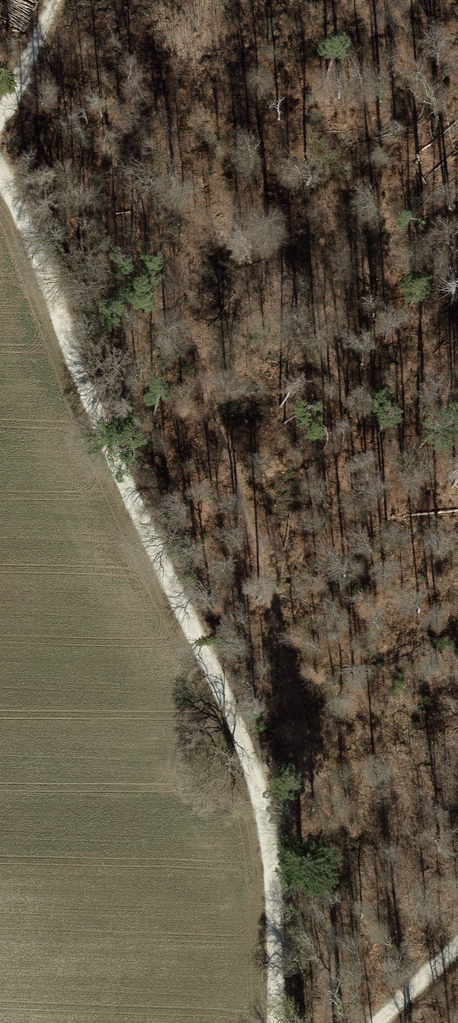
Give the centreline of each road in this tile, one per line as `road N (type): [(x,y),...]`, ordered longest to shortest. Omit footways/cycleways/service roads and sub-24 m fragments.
road 1 (track): [(0,176),(227,702),(273,865),(274,1022)]
road 2 (track): [(0,122),(55,0)]

